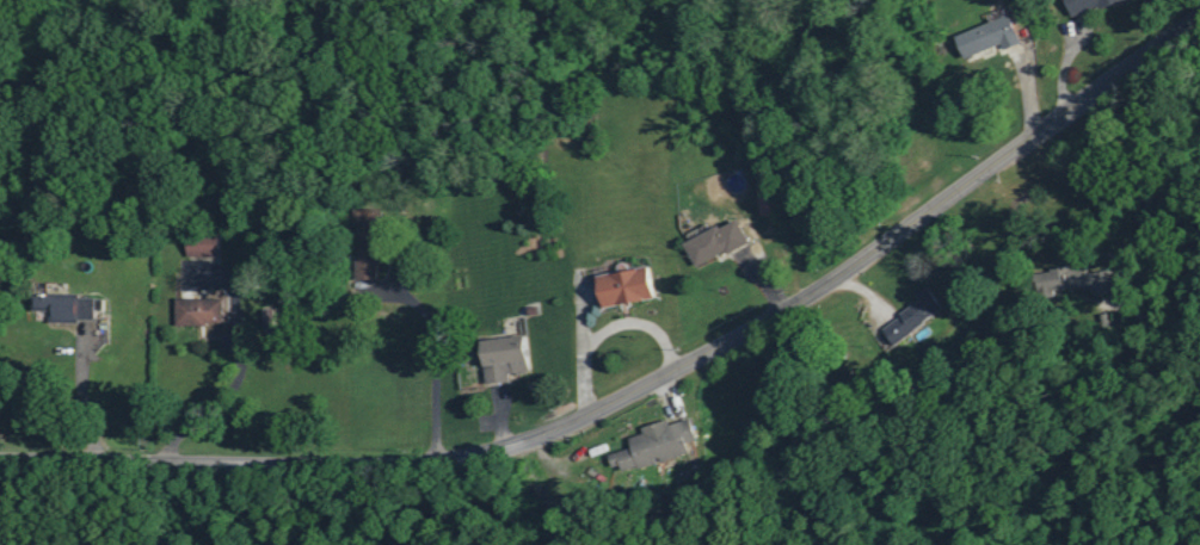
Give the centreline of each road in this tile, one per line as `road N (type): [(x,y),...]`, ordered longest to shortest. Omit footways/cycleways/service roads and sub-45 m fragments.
road 1 (tertiary): [(0,465),(307,476),(432,465),(562,434),(632,405),(817,304),(1199,32)]
road 2 (residential): [(801,312),(799,0)]

